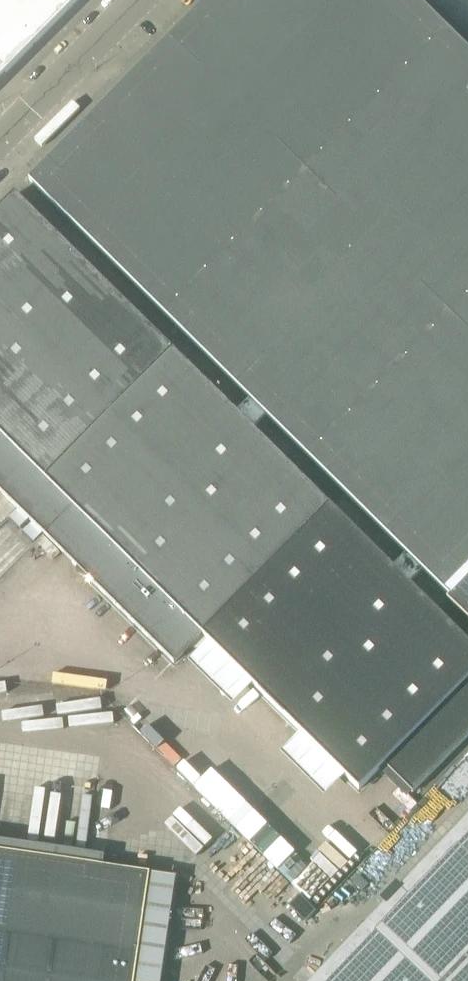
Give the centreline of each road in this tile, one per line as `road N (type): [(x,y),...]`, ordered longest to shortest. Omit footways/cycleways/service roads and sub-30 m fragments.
road 1 (unclassified): [(148,0),(0,148)]

